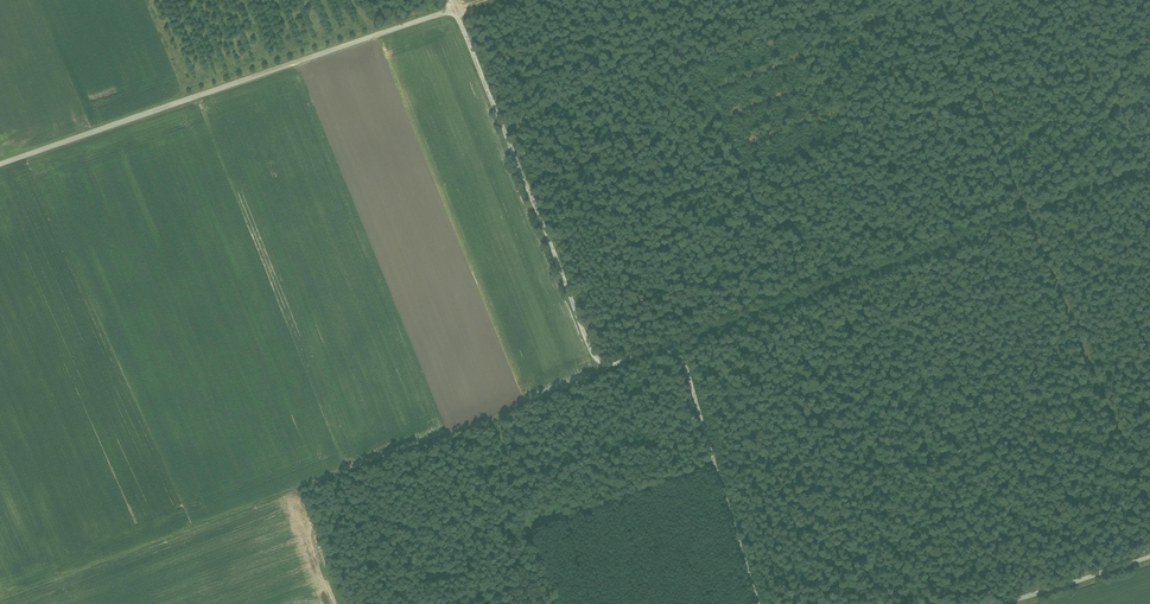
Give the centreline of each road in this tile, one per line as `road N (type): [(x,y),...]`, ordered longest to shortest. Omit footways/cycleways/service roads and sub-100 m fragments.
road 1 (unclassified): [(456,9),(597,357),(617,365),(665,349),(682,360),(758,603)]
road 2 (track): [(1149,500),(939,0)]
road 3 (track): [(1149,168),(659,349)]
road 4 (unclassified): [(456,9),(0,165)]
road 5 (track): [(999,603),(1149,555)]

